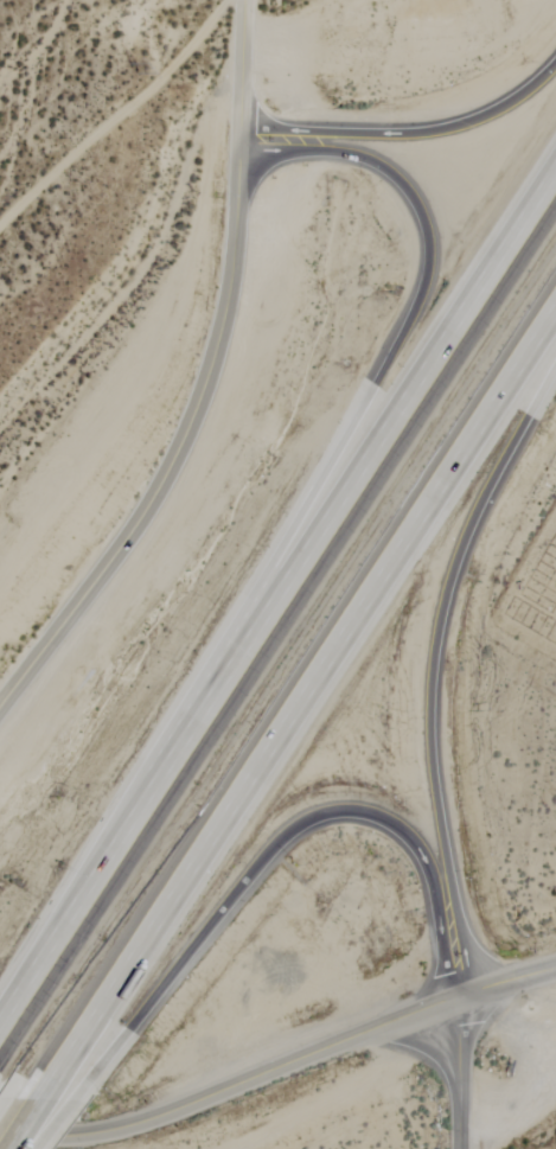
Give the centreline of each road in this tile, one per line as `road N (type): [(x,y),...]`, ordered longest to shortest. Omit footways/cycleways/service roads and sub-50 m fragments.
road 1 (motorway): [(555,167),(0,1027)]
road 2 (motorway): [(46,1071),(555,317)]
road 3 (motorway): [(241,152),(354,155),(376,164),(418,206),(432,261),(403,338),(187,740)]
road 4 (motorway): [(465,995),(473,970),(439,781),(439,649),(468,535),(555,369)]
road 5 (tertiary): [(0,715),(143,523),(184,447),(228,318),(242,128)]
road 6 (motorway): [(87,1087),(289,837),(335,811),(366,811),(420,842),(437,869),(452,976),(465,995)]
road 7 (tertiary): [(0,1131),(66,1134),(160,1116),(465,995),(555,967)]
road 8 (motorway): [(555,68),(509,106),(443,132),(242,128)]
road 9 (tertiary): [(466,1148),(465,995)]
road 10 (residential): [(242,128),(248,0)]

